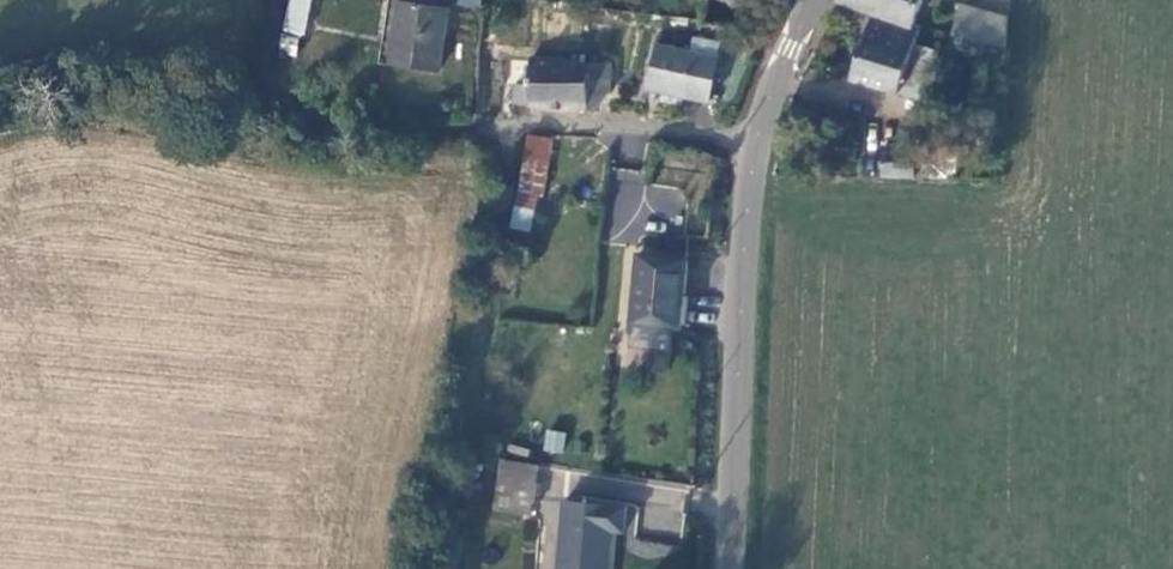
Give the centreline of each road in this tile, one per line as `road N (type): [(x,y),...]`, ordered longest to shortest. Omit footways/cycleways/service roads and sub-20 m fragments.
road 1 (unclassified): [(757,140),(742,252),(731,568)]
road 2 (track): [(260,0),(257,31),(284,98),(485,115)]
road 3 (residential): [(757,140),(485,115)]
road 4 (unclassified): [(810,0),(790,36),(757,140)]

